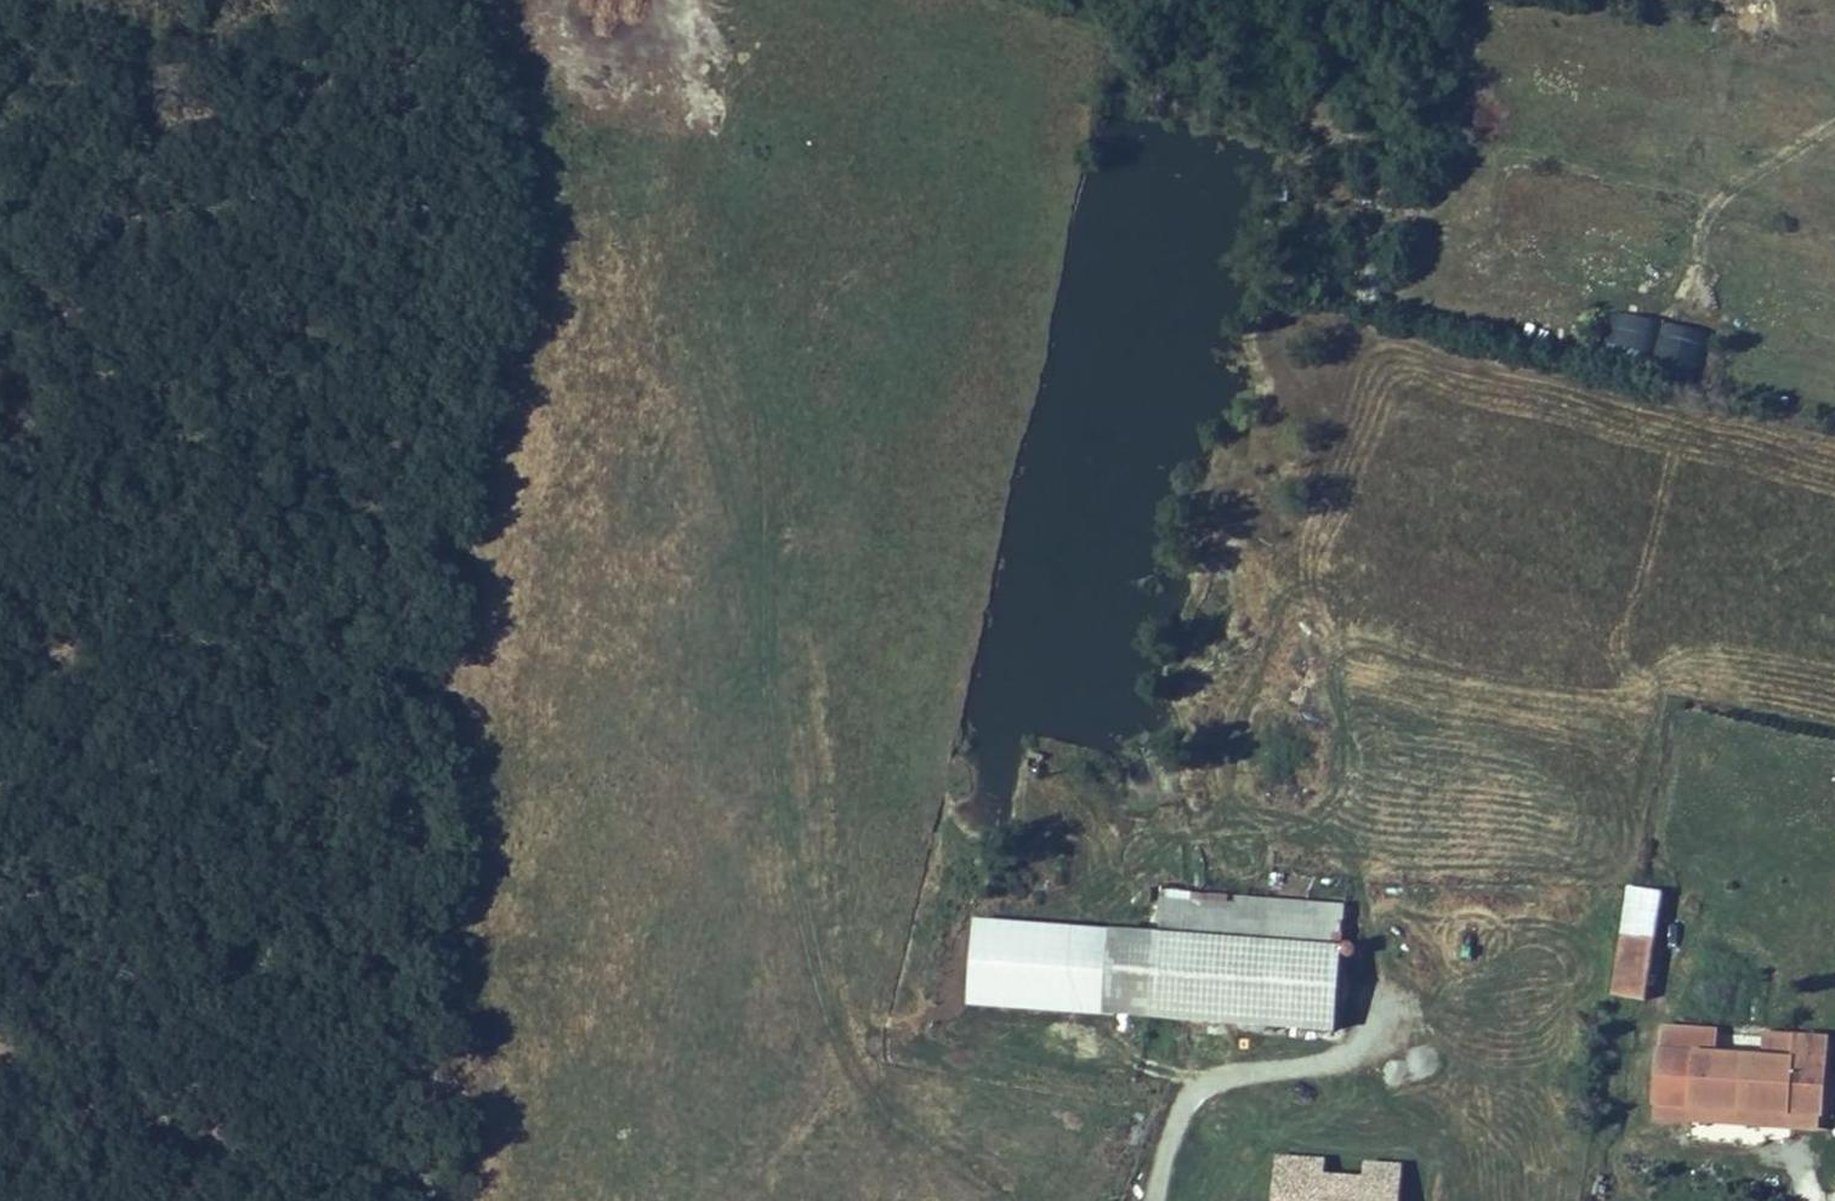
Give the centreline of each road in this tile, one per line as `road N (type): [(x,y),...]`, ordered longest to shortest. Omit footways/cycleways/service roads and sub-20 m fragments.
road 1 (track): [(1152,1200),(1167,1132),(1198,1093),(1345,1061)]

